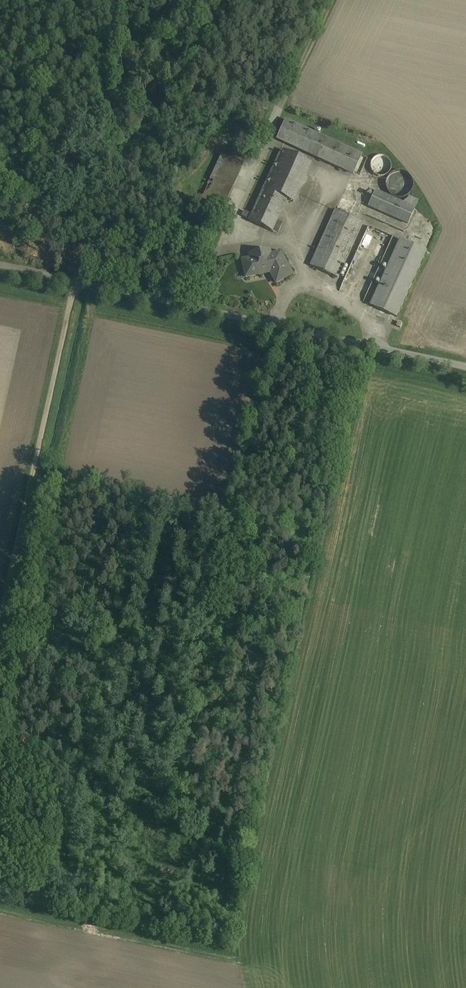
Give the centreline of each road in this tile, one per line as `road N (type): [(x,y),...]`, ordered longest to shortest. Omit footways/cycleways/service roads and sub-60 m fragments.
road 1 (unclassified): [(465,368),(0,266)]
road 2 (track): [(0,652),(85,286)]
road 3 (track): [(185,308),(331,0)]
road 4 (track): [(311,334),(262,567)]

